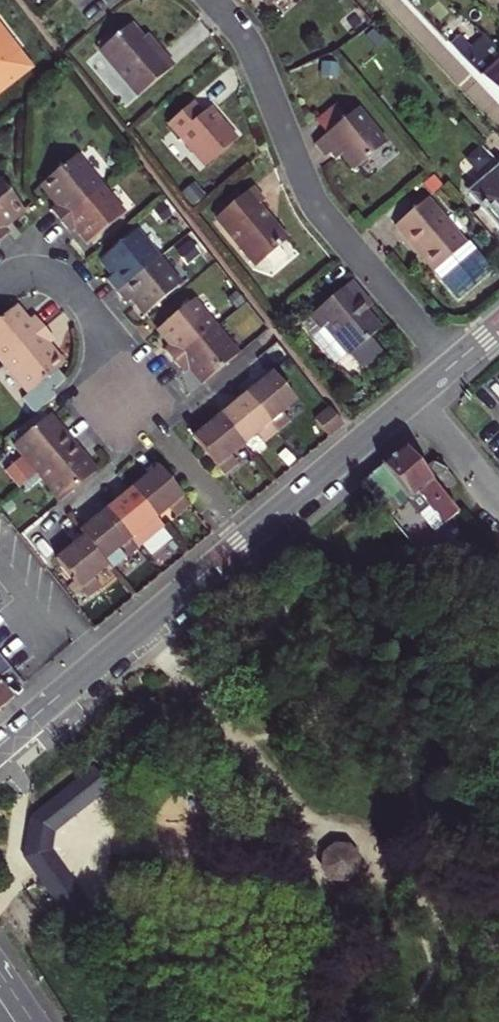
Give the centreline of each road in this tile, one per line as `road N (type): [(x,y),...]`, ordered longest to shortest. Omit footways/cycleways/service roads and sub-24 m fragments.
road 1 (secondary): [(454,366),(0,747)]
road 2 (residential): [(212,0),(255,61),(326,218),(454,366)]
road 3 (residential): [(0,283),(34,270),(63,279),(95,321),(127,399),(157,428)]

